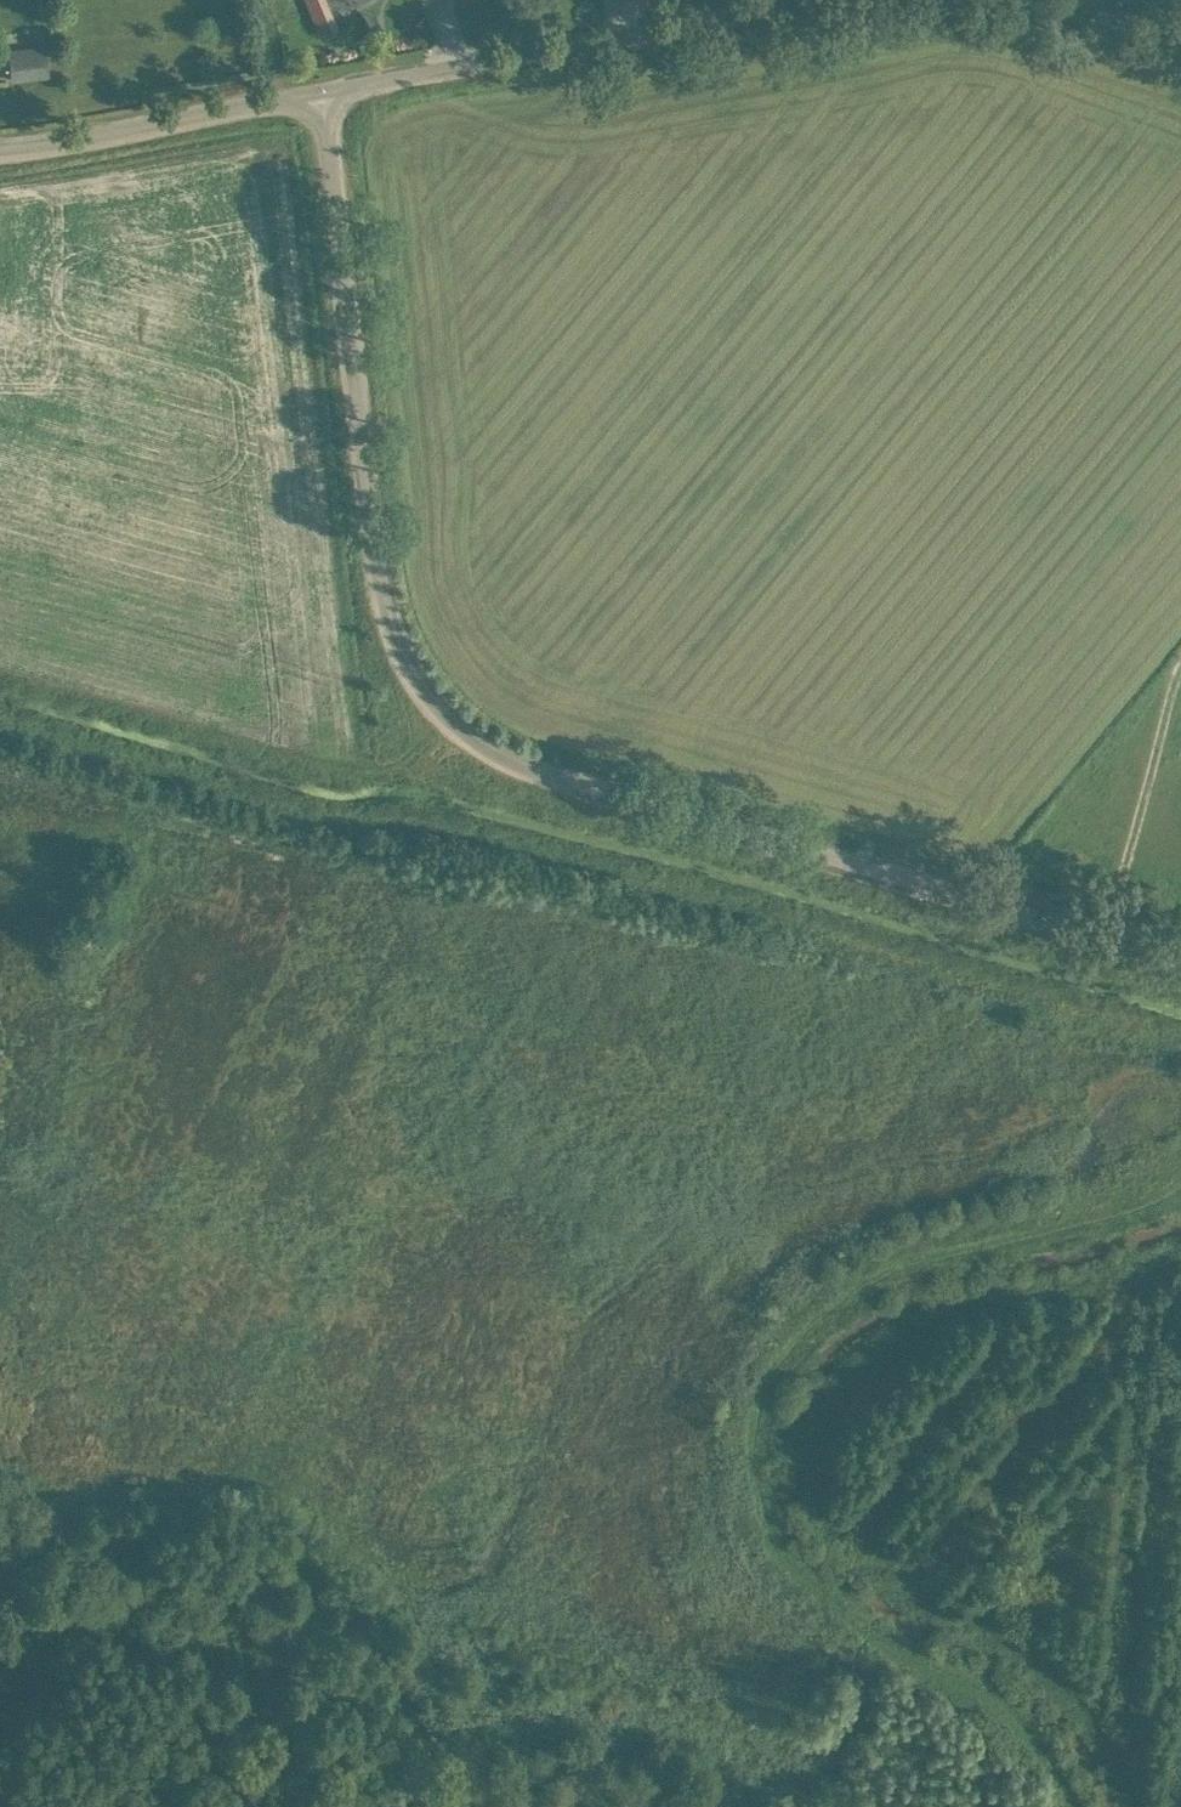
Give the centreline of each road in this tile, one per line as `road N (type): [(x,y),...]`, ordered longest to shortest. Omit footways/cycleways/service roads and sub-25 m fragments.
road 1 (unclassified): [(1180,957),(543,772),(456,730),(395,650),(321,92)]
road 2 (track): [(0,721),(330,821),(402,816),(529,849),(1180,1043)]
road 3 (track): [(1078,1806),(1064,1770),(994,1698),(901,1656),(772,1549),(752,1476),(773,1371),(835,1304),(999,1229),(1180,1176)]
road 4 (unclassified): [(321,92),(781,0)]
road 5 (unclassified): [(321,92),(0,149)]

